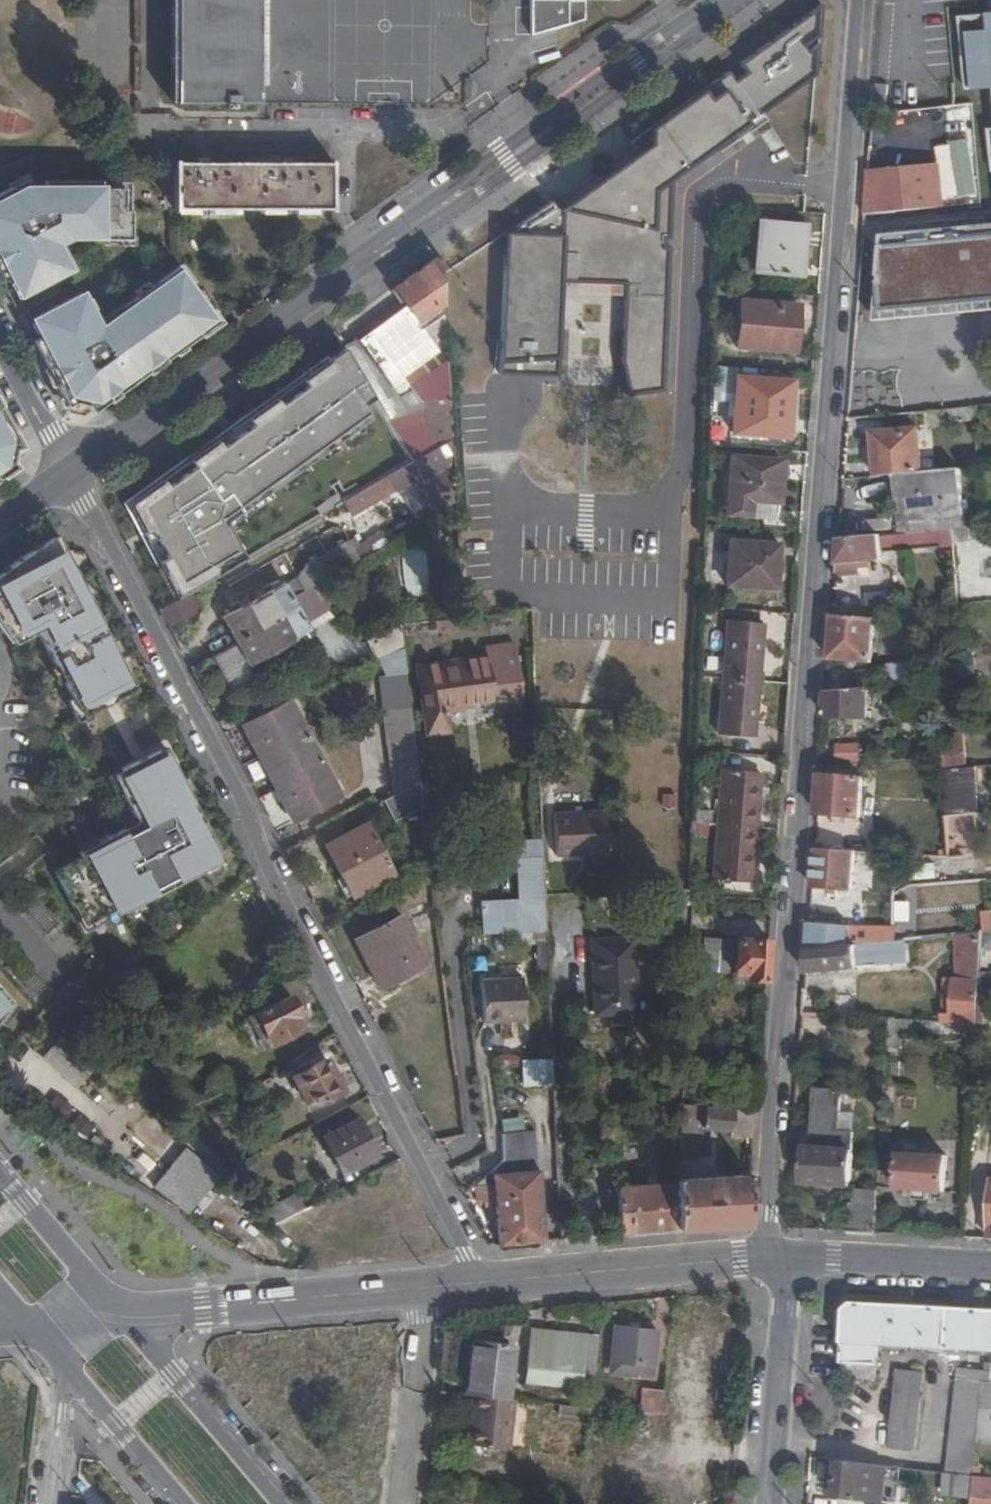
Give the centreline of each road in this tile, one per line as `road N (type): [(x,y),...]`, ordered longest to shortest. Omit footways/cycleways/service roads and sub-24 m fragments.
road 1 (residential): [(764,1261),(863,0)]
road 2 (residential): [(69,474),(489,1281)]
road 3 (tertiary): [(727,0),(69,474)]
road 4 (tertiary): [(430,1287),(118,1315)]
road 5 (tertiary): [(764,1261),(489,1281)]
road 6 (unclassified): [(284,1503),(118,1315)]
road 7 (residential): [(767,1503),(784,1308),(779,1260)]
road 8 (residential): [(402,1503),(430,1287)]
road 9 (tertiary): [(990,1267),(779,1260)]
road 10 (unclassified): [(118,1315),(0,1172)]
road 11 (unclassified): [(66,1367),(182,1503)]
road 12 (residential): [(69,474),(0,339)]
road 13 (residential): [(50,1503),(66,1367)]

